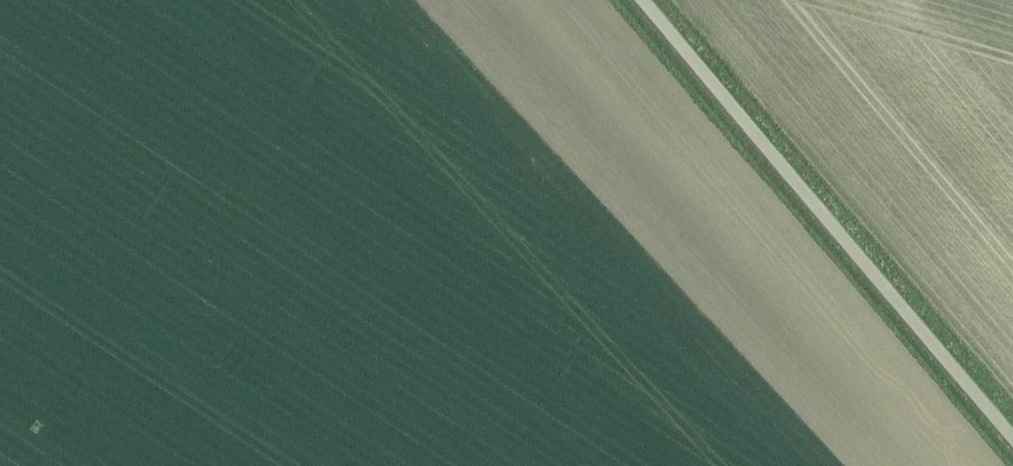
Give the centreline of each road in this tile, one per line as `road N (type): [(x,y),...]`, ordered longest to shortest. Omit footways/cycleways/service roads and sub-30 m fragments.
road 1 (unclassified): [(641,0),(1012,437)]

